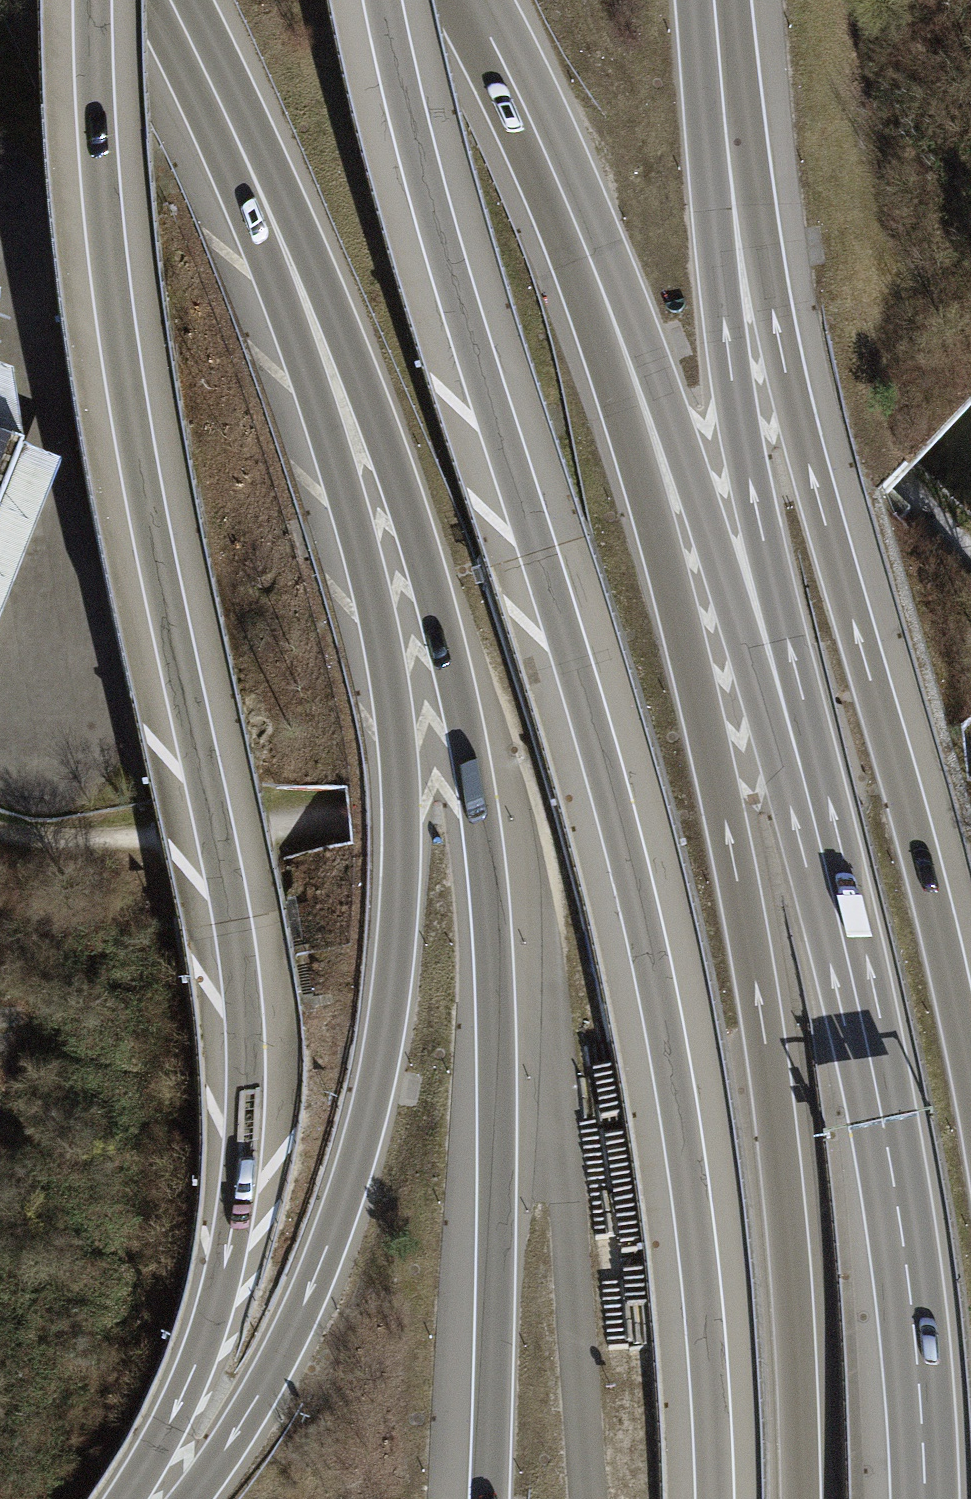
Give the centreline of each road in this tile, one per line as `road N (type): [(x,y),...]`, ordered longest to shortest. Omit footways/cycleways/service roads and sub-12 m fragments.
road 1 (motorway): [(152,0),(304,364),(375,619),(400,814),(394,971),(361,1143),(285,1336),(177,1498)]
road 2 (motorway): [(165,0),(352,365),(418,545),(468,739),(496,982),(486,1498)]
road 3 (motorway): [(379,0),(441,254),(581,703),(639,921),(689,1216),(712,1498)]
road 4 (motorway): [(92,0),(96,133),(119,341),(232,920),(246,1070),(221,1282),(190,1376),(127,1498)]
road 5 (motorway): [(801,1498),(796,1333),(751,953),(676,593),(553,189)]
road 6 (motorway): [(970,1063),(907,798),(761,299),(720,71)]
road 7 (track): [(381,0),(754,331),(970,552)]
road 8 (motorway): [(808,797),(741,395),(720,71)]
road 9 (motorway): [(921,1498),(895,1220),(808,797)]
road 10 (motorway): [(808,797),(666,423),(553,189)]
road 11 (motorway): [(553,189),(462,0)]

